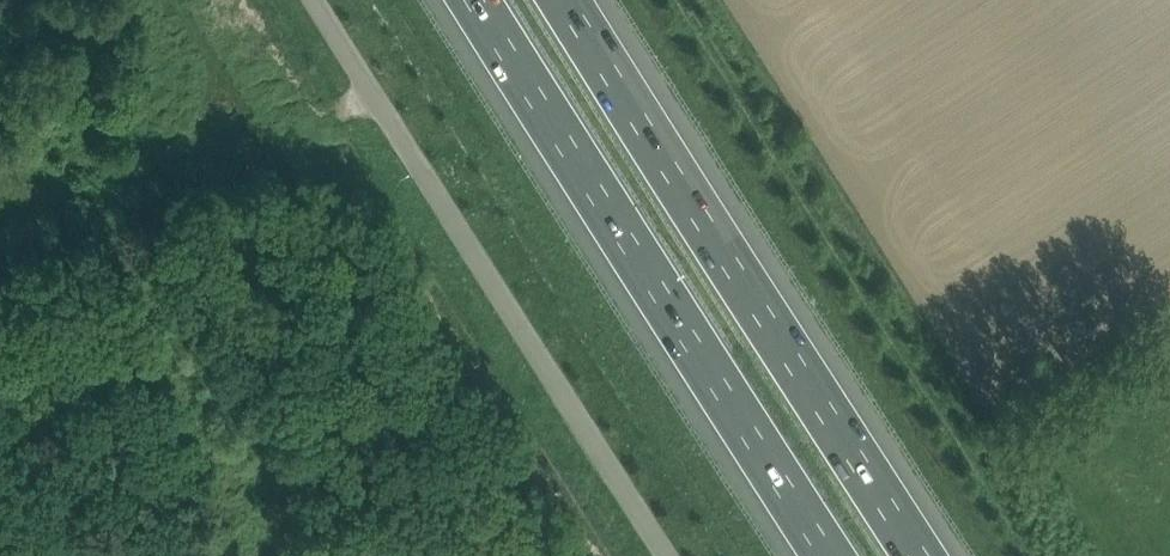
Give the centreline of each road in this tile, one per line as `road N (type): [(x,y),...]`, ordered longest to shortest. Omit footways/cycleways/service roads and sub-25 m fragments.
road 1 (motorway): [(922,555),(566,0)]
road 2 (motorway): [(478,0),(833,555)]
road 3 (unclassified): [(678,555),(324,0)]

